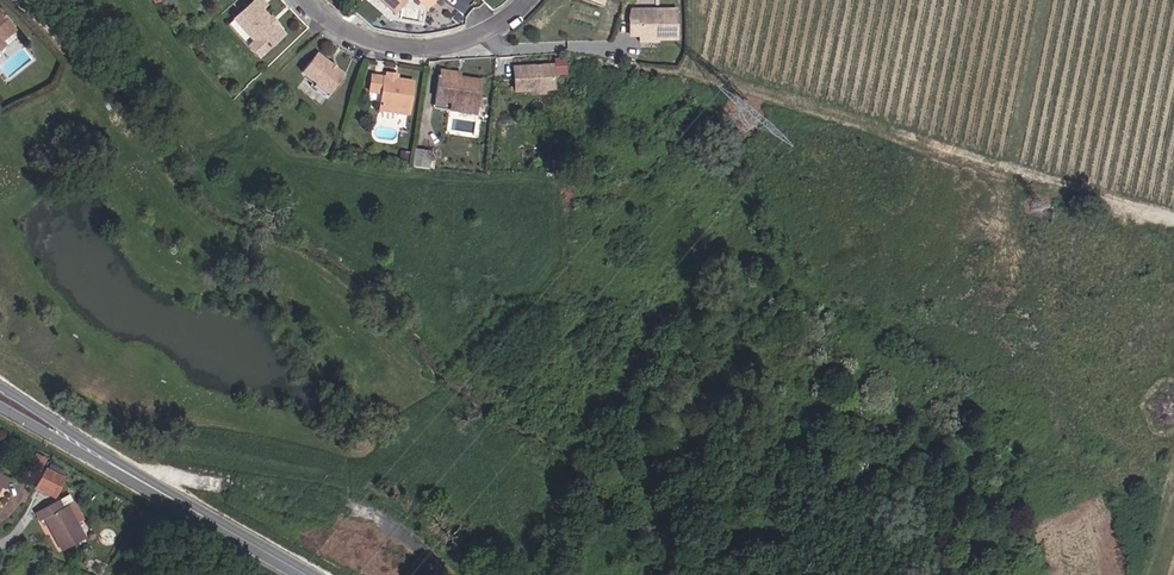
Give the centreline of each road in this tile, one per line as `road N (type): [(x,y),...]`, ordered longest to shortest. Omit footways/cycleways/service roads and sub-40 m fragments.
road 1 (secondary): [(303,574),(0,393)]
road 2 (residential): [(305,0),(362,41),(437,47),(469,44),(525,0)]

